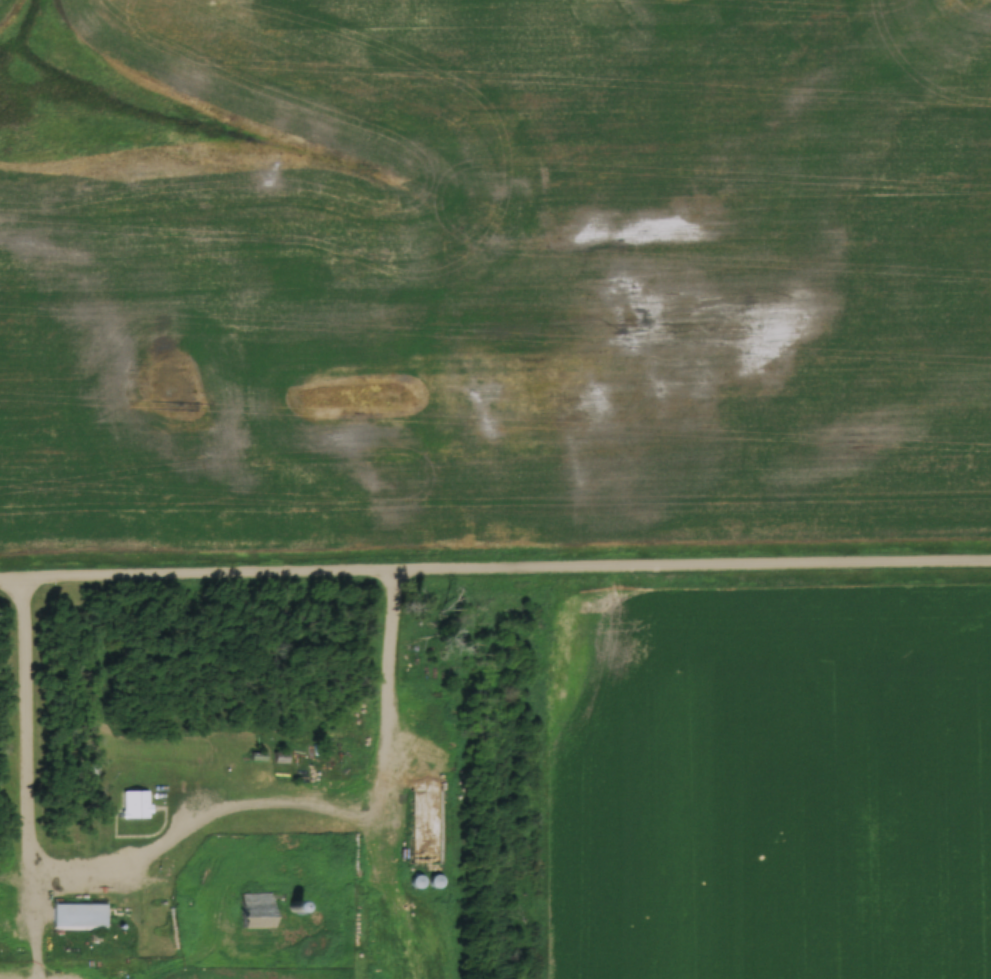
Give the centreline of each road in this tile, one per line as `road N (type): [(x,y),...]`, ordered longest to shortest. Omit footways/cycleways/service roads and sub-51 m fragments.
road 1 (residential): [(990,556),(0,577)]

